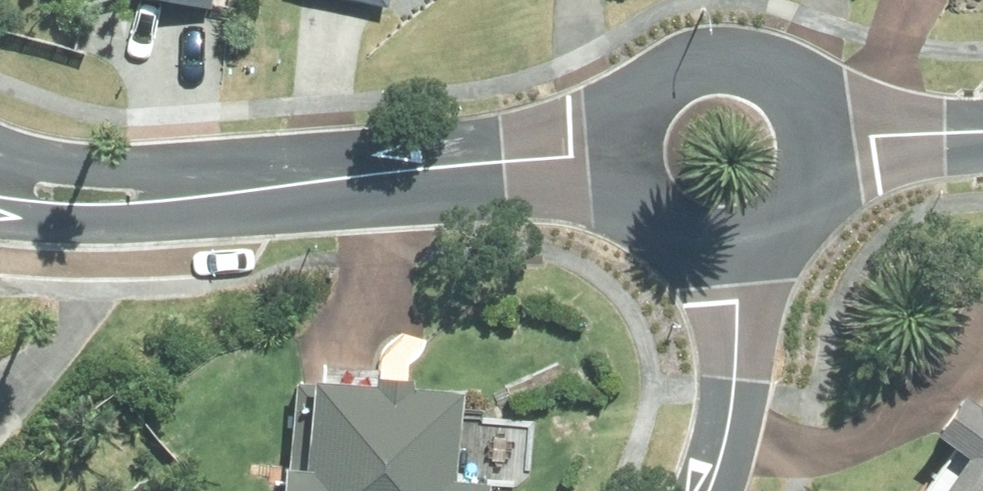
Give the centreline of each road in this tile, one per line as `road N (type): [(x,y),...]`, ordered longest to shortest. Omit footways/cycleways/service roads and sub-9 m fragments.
road 1 (residential): [(219,193),(633,180)]
road 2 (residential): [(633,180),(636,119),(651,93),(703,61),(763,66),(789,83),(818,136),(819,167)]
road 3 (residential): [(745,245),(736,393),(708,490)]
road 4 (residential): [(219,193),(108,225),(0,218)]
road 5 (residential): [(0,149),(219,193)]
road 6 (residential): [(819,167),(982,151)]
road 7 (residential): [(745,245),(689,241),(645,205),(633,180)]

